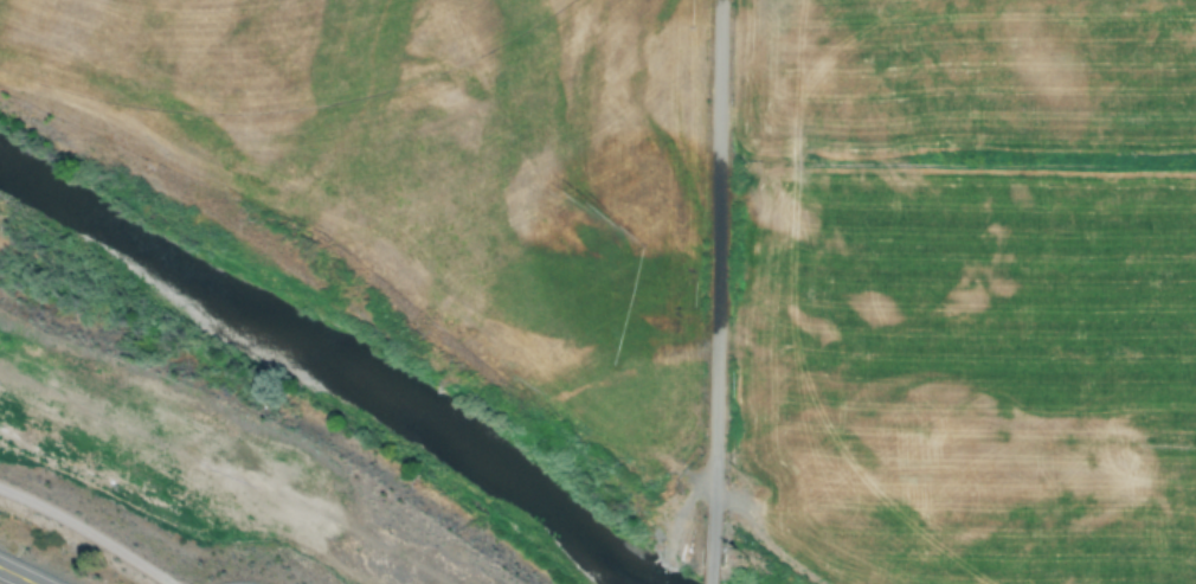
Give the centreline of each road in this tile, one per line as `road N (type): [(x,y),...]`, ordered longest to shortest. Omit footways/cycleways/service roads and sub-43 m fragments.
road 1 (residential): [(713,559),(726,0)]

